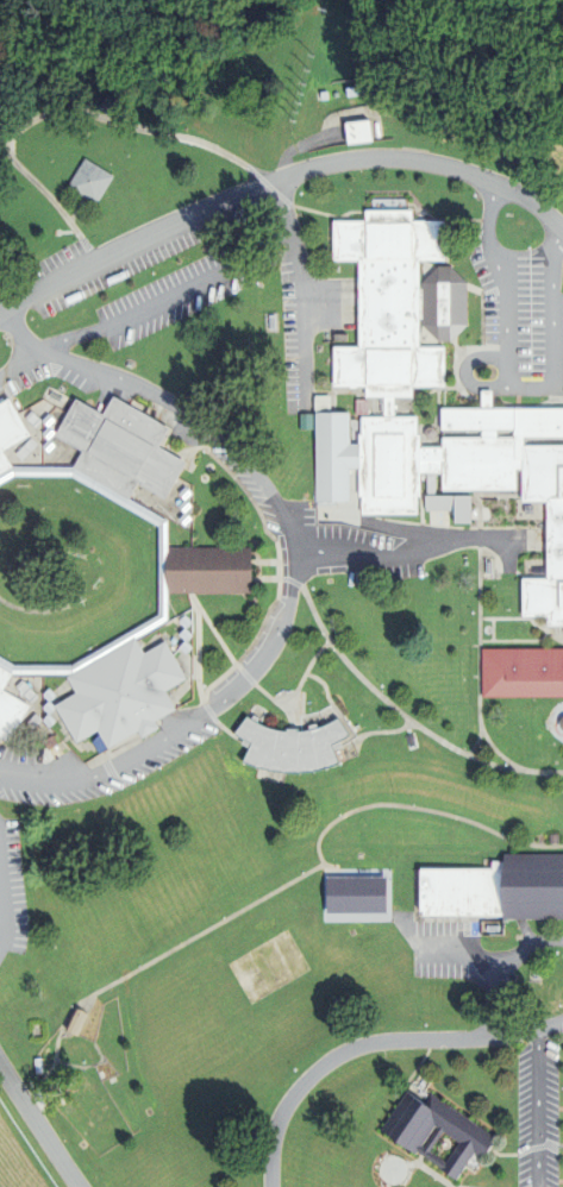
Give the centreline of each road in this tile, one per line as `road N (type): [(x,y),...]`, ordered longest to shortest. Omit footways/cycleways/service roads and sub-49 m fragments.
road 1 (residential): [(562,237),(533,209),(473,177),(412,159),(358,158),(305,167),(80,264),(0,308)]
road 2 (residential): [(0,1075),(72,1186)]

